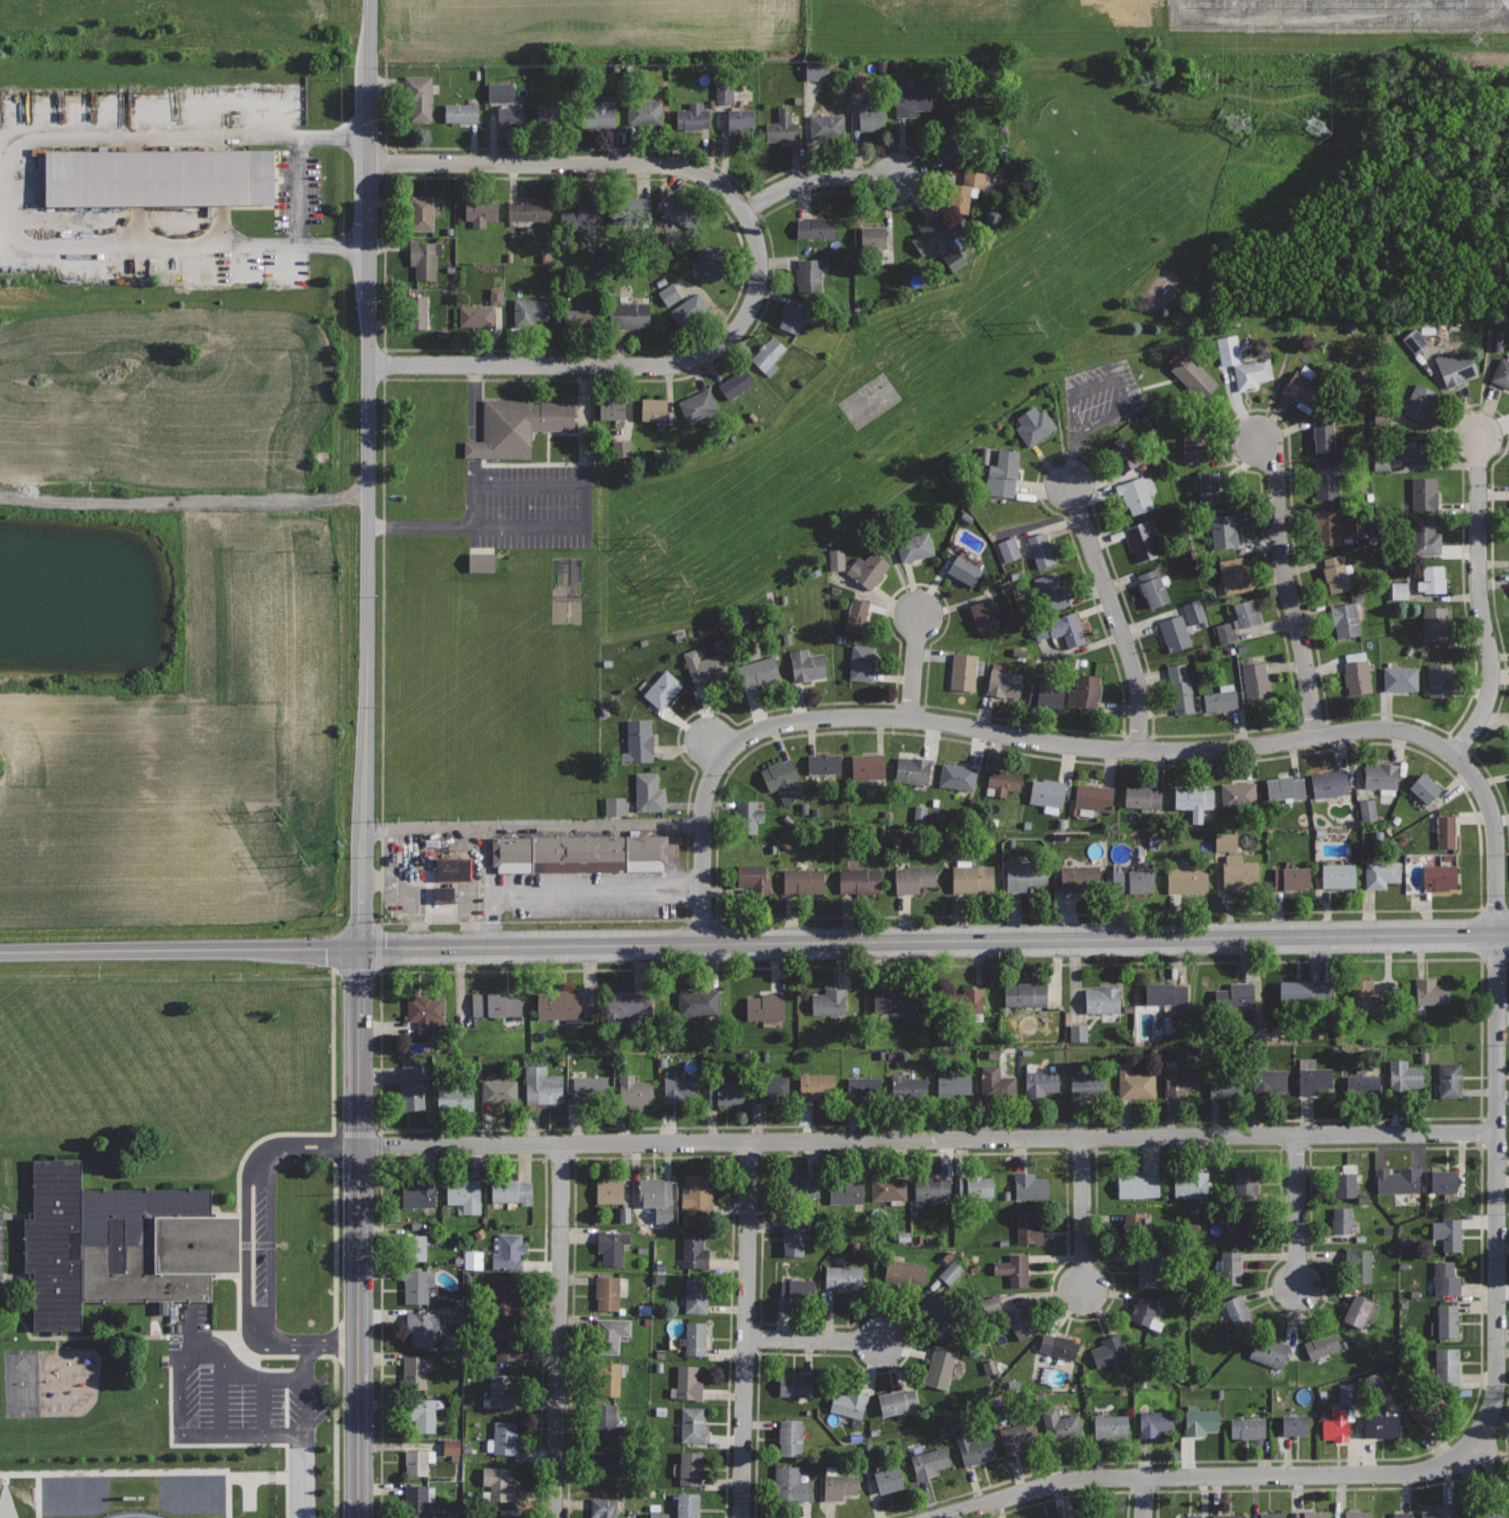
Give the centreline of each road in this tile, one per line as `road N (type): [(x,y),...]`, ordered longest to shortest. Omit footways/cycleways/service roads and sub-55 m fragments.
road 1 (residential): [(1498,1132),(360,1147)]
road 2 (residential): [(1497,934),(362,949)]
road 3 (residential): [(1454,752),(1423,735),(1374,728),(1222,749),(1140,749),(911,719),(777,724),(741,739),(717,767),(705,812),(704,944)]
road 4 (residential): [(370,163),(362,949)]
road 5 (residential): [(362,949),(360,1517)]
road 6 (residential): [(1461,1454),(1422,1471),(1381,1474),(1095,1476),(936,1517)]
road 7 (residential): [(1497,934),(1495,1393),(1485,1425),(1461,1454)]
road 8 (residential): [(761,270),(750,219),(705,175),(664,164),(370,163)]
road 9 (residential): [(761,270),(738,330),(679,364),(370,365)]
road 10 (residential): [(749,1142),(742,1517)]
road 11 (residential): [(562,1144),(555,1517)]
road 12 (residential): [(362,949),(0,955)]
road 13 (residential): [(1479,436),(1478,580),(1492,678),(1482,713),(1454,752)]
road 14 (residential): [(1259,440),(1275,463),(1282,564),(1318,736)]
road 15 (residential): [(1070,484),(1139,687),(1140,749)]
road 16 (residential): [(1454,752),(1495,822),(1497,934)]
road 17 (residential): [(897,177),(875,187),(821,177),(744,211)]
road 18 (residential): [(372,0),(370,163)]
road 19 (residential): [(1082,1137),(1084,1291)]
road 20 (residential): [(1296,1135),(1299,1288)]
road 21 (residential): [(882,1342),(747,1338)]

